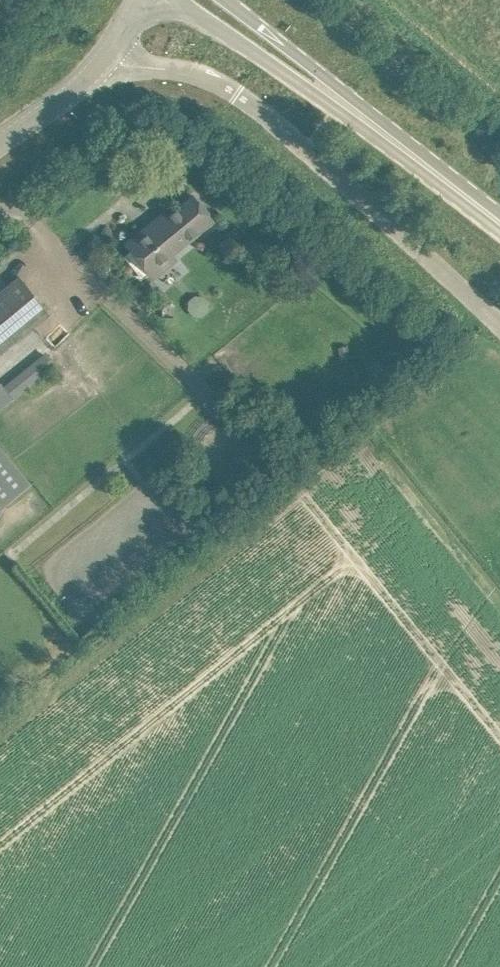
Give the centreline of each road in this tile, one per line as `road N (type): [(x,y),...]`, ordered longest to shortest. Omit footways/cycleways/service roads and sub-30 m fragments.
road 1 (unclassified): [(499,324),(237,93),(189,71),(103,60)]
road 2 (tertiary): [(166,0),(462,192)]
road 3 (tertiary): [(462,192),(230,0)]
road 4 (tertiary): [(0,141),(66,97),(103,60)]

